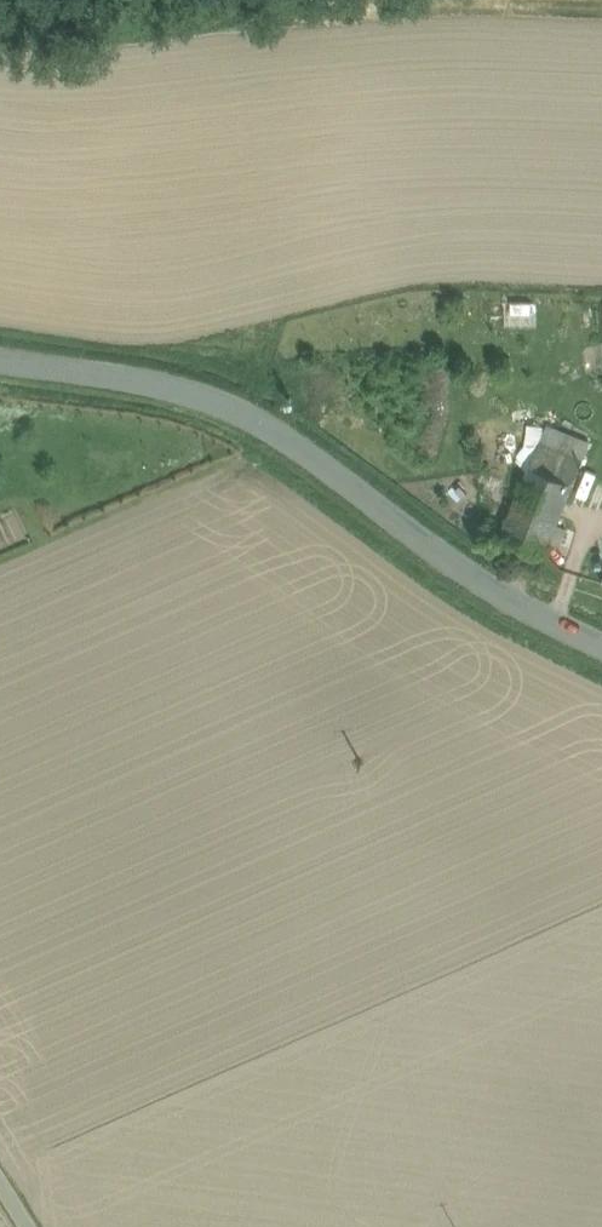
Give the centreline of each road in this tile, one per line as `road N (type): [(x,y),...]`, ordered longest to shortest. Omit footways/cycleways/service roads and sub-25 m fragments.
road 1 (unclassified): [(0,363),(139,384),(232,410),(295,445),(481,586),(601,652)]

